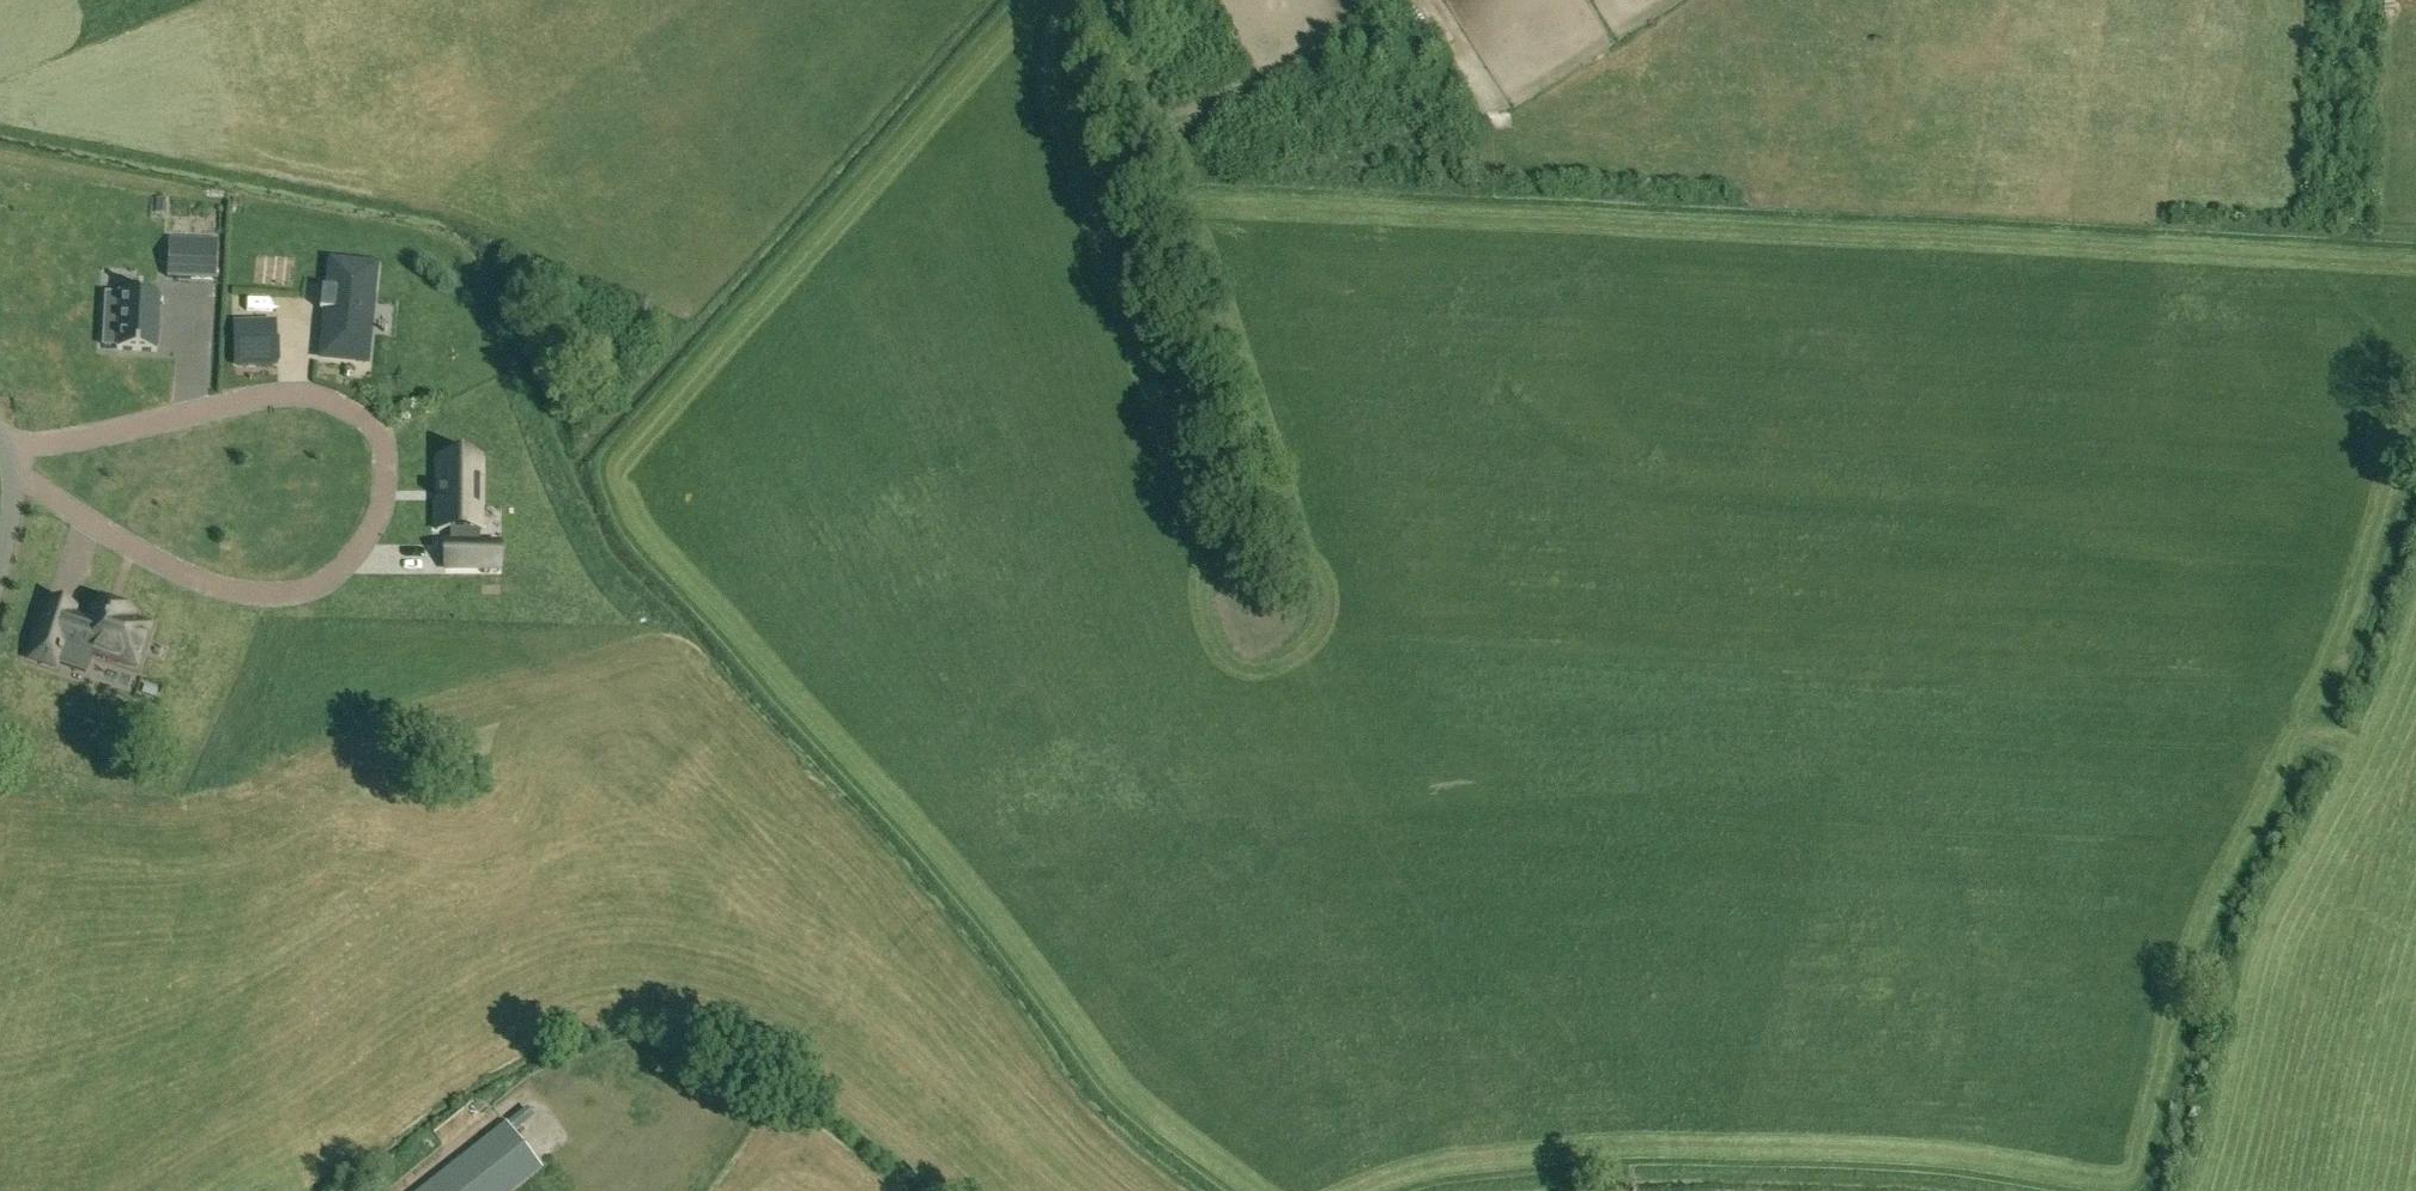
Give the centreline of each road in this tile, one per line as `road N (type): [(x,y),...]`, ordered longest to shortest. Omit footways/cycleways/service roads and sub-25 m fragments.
road 1 (unclassified): [(2,451),(279,390),(367,417),(383,443),(381,514),(350,559),(311,588),(257,592),(182,572),(97,535),(10,475)]

